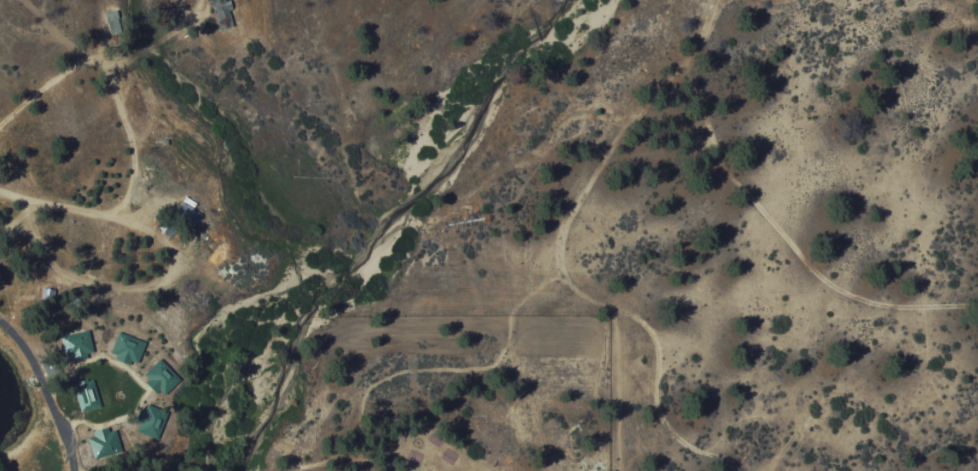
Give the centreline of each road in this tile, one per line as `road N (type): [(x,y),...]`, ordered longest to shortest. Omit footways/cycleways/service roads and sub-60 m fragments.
road 1 (track): [(714,0),(685,68),(649,96),(571,219),(565,248),(573,286),(654,328),(654,400),(668,429),(744,470)]

